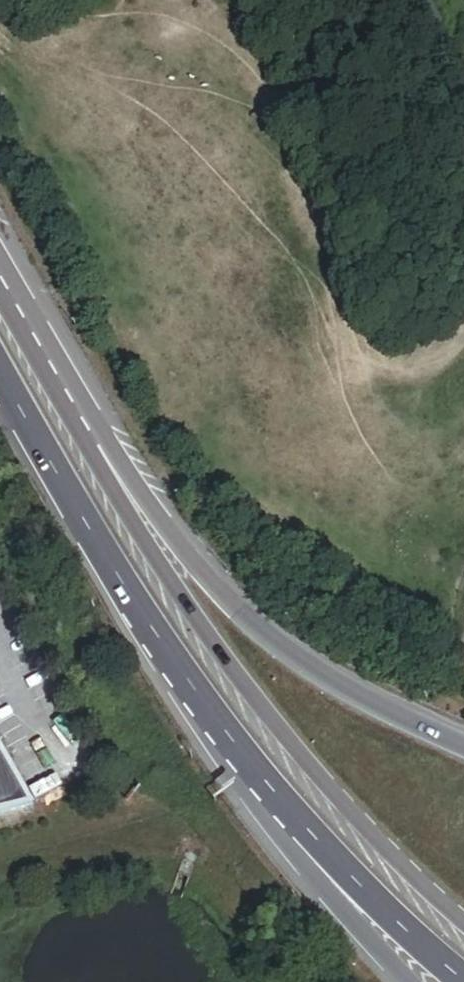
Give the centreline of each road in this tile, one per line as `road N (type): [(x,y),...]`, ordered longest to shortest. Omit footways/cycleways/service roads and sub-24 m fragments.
road 1 (primary): [(463,919),(363,825),(206,634),(81,425)]
road 2 (primary): [(0,366),(178,672),(277,805)]
road 3 (primary): [(463,748),(304,664),(232,603),(81,425)]
road 4 (primary): [(277,805),(463,981)]
road 5 (tertiary): [(277,805),(320,885),(407,981)]
road 6 (primary): [(81,425),(0,282)]

